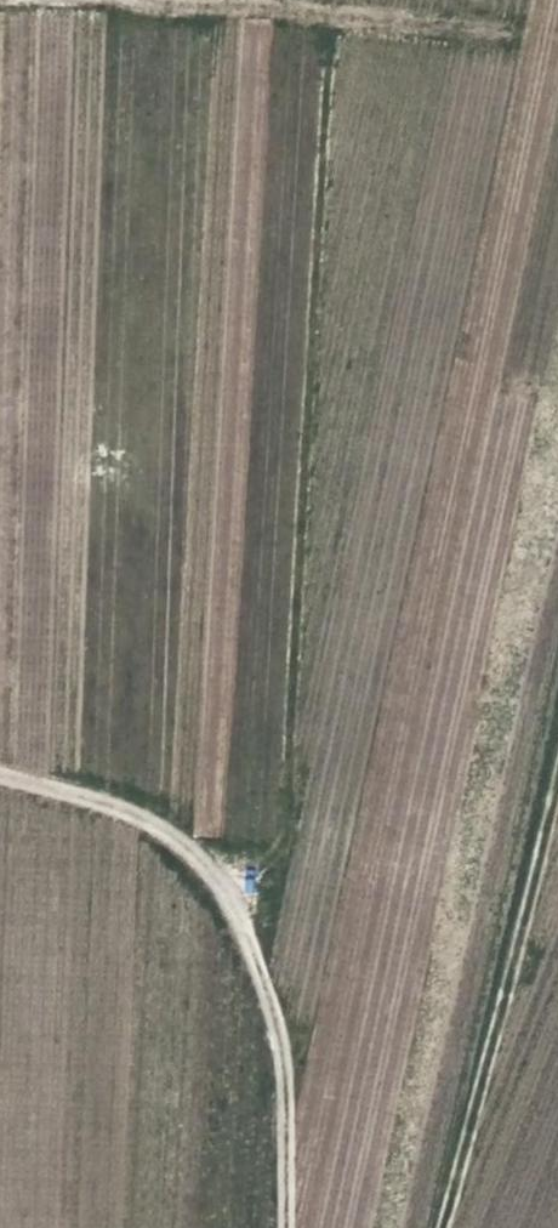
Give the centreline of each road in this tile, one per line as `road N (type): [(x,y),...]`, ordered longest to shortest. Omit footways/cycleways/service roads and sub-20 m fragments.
road 1 (track): [(301,5),(236,935)]
road 2 (track): [(0,780),(123,807),(186,849),(277,1024),(280,1227)]
road 3 (track): [(557,808),(443,1227)]
road 4 (track): [(220,0),(518,40)]

